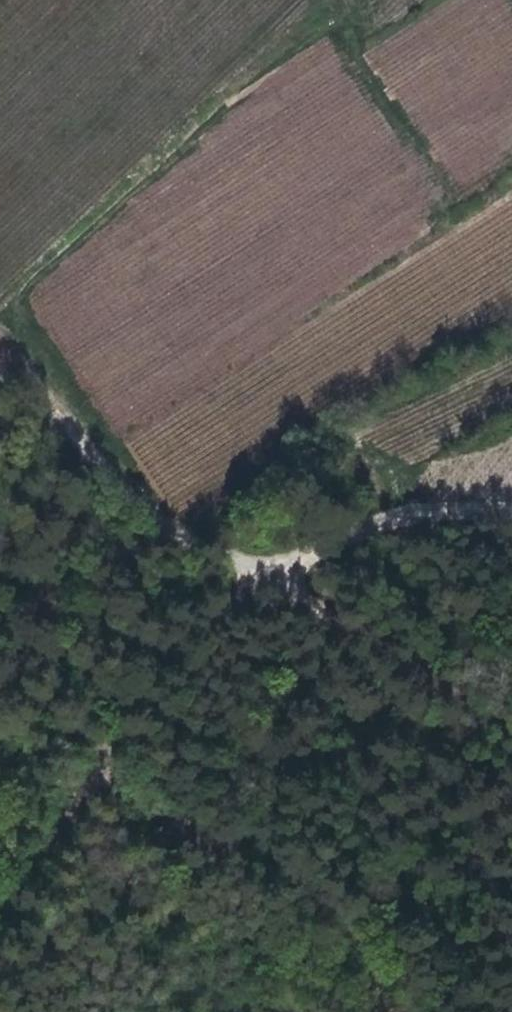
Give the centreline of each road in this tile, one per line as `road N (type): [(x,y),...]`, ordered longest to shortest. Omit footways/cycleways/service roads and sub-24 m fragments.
road 1 (track): [(0,337),(123,488),(198,546),(259,561),(324,550),(429,508),(511,508)]
road 2 (track): [(324,550),(217,640),(0,941)]
road 3 (track): [(325,0),(286,53),(173,129),(0,312)]

